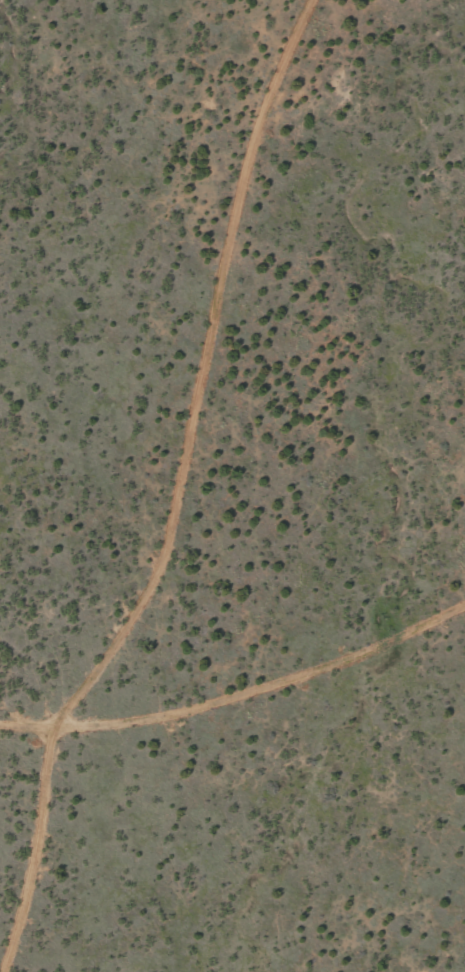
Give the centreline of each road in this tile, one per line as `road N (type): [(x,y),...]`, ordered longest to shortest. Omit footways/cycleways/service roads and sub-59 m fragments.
road 1 (track): [(1,971),(38,783),(177,520),(269,107),(313,0)]
road 2 (track): [(464,653),(208,752),(38,783),(0,779)]

